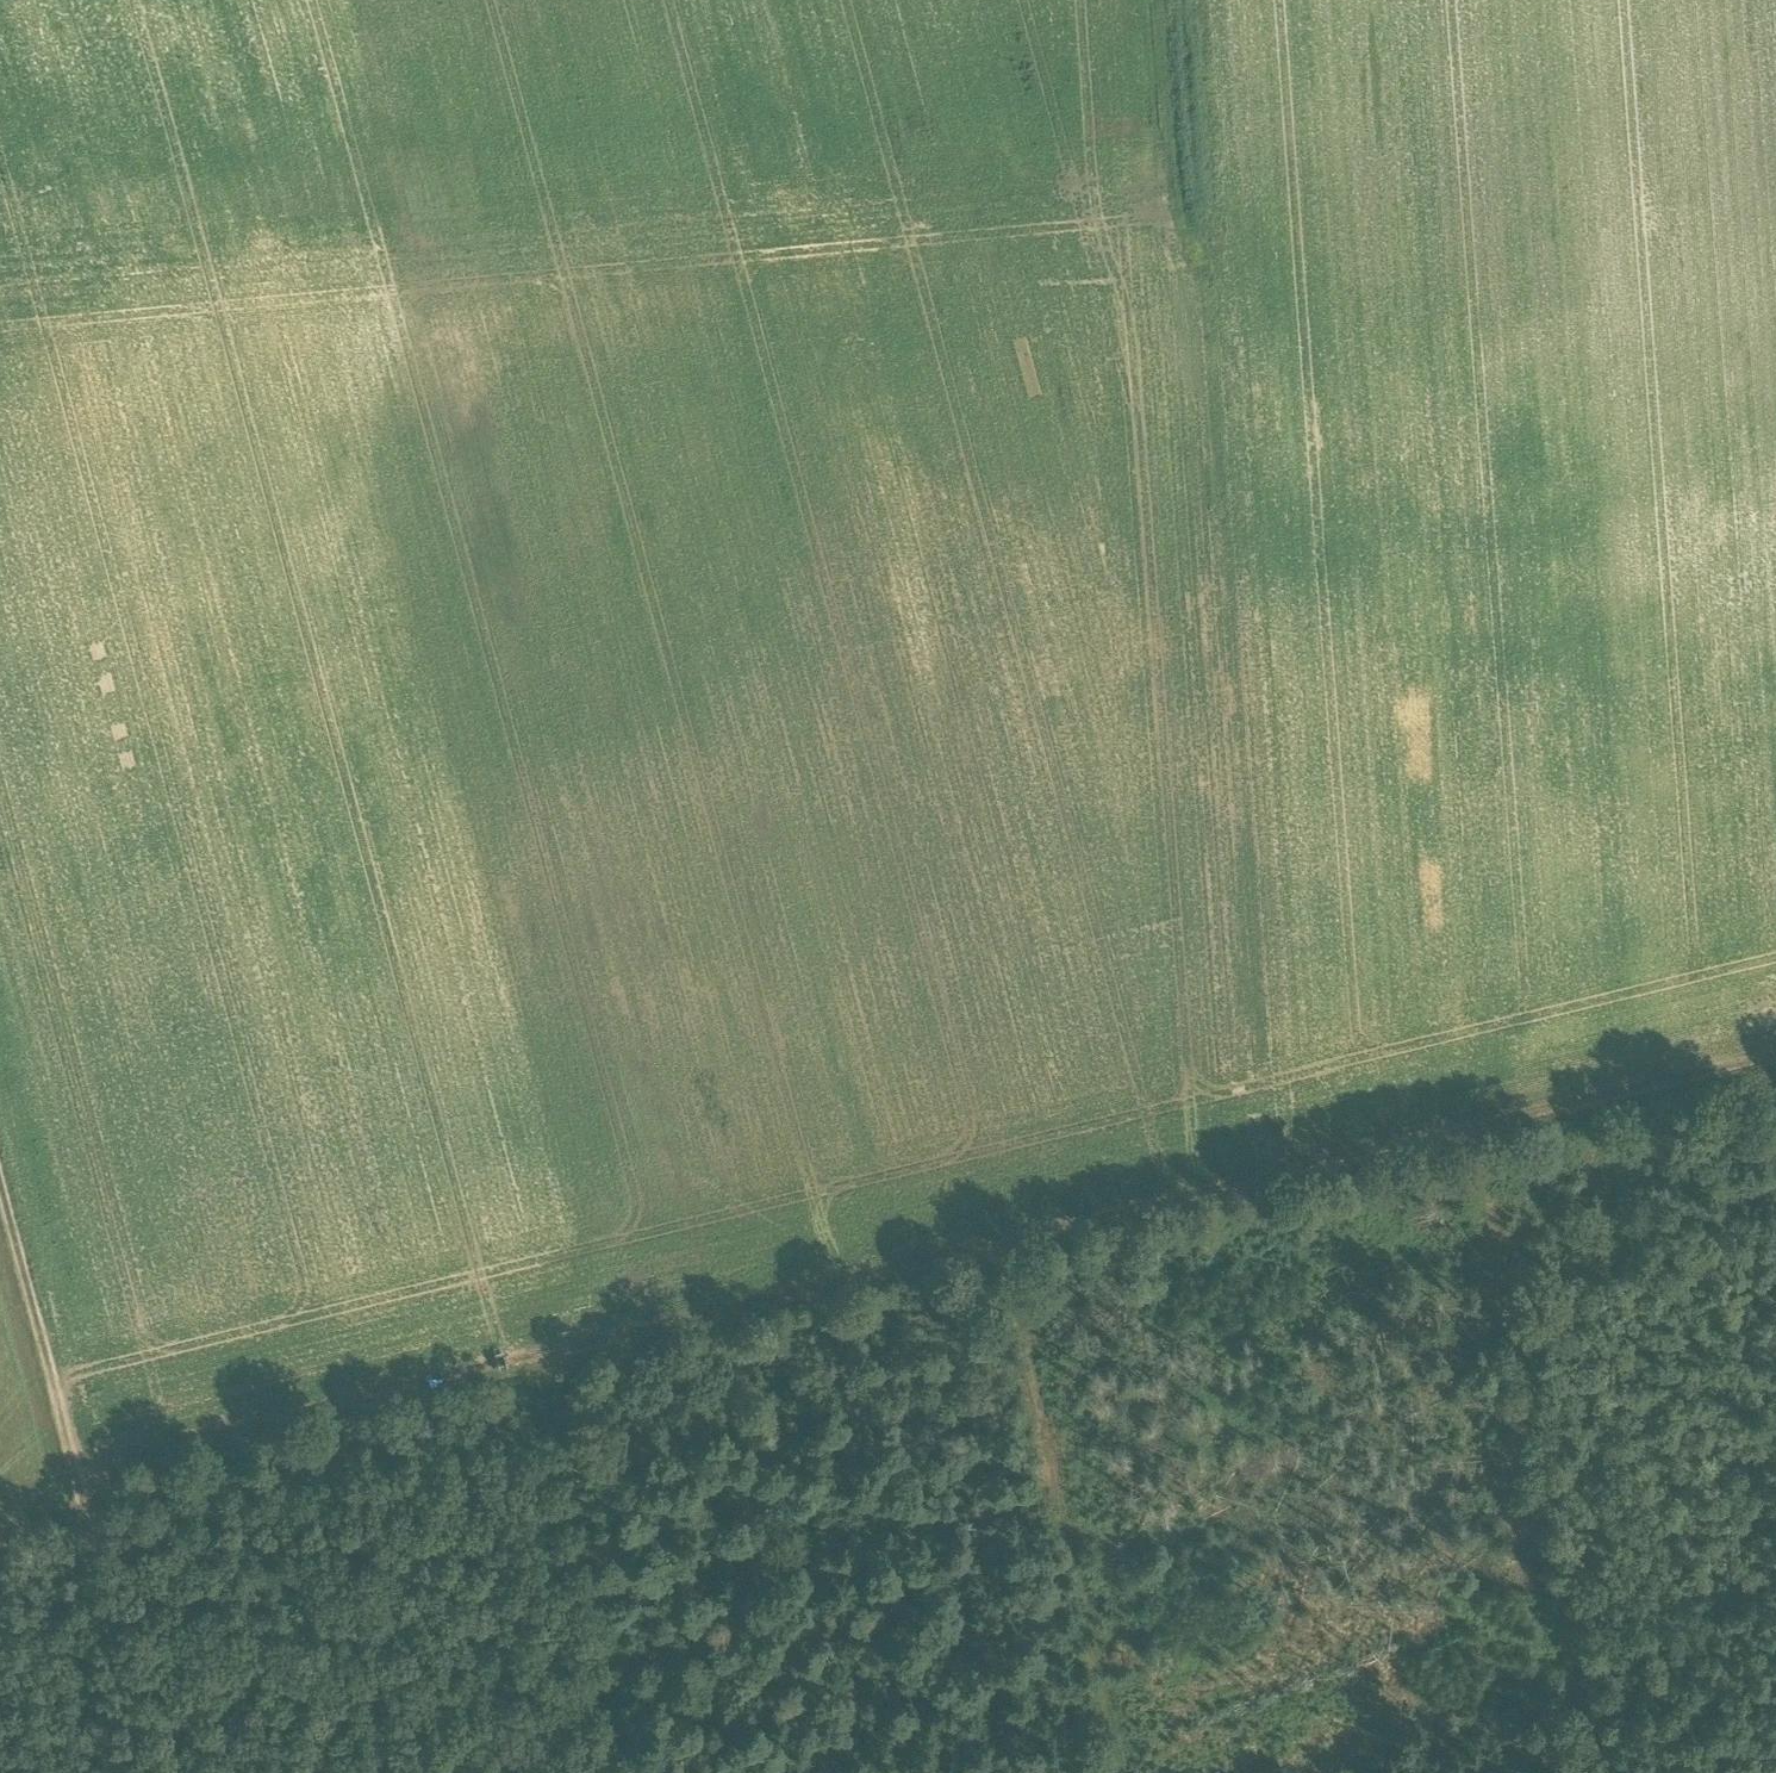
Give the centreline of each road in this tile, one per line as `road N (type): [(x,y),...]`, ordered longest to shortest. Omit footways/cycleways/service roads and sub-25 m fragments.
road 1 (track): [(151,1772),(0,1175)]
road 2 (track): [(1775,1710),(1562,1772)]

